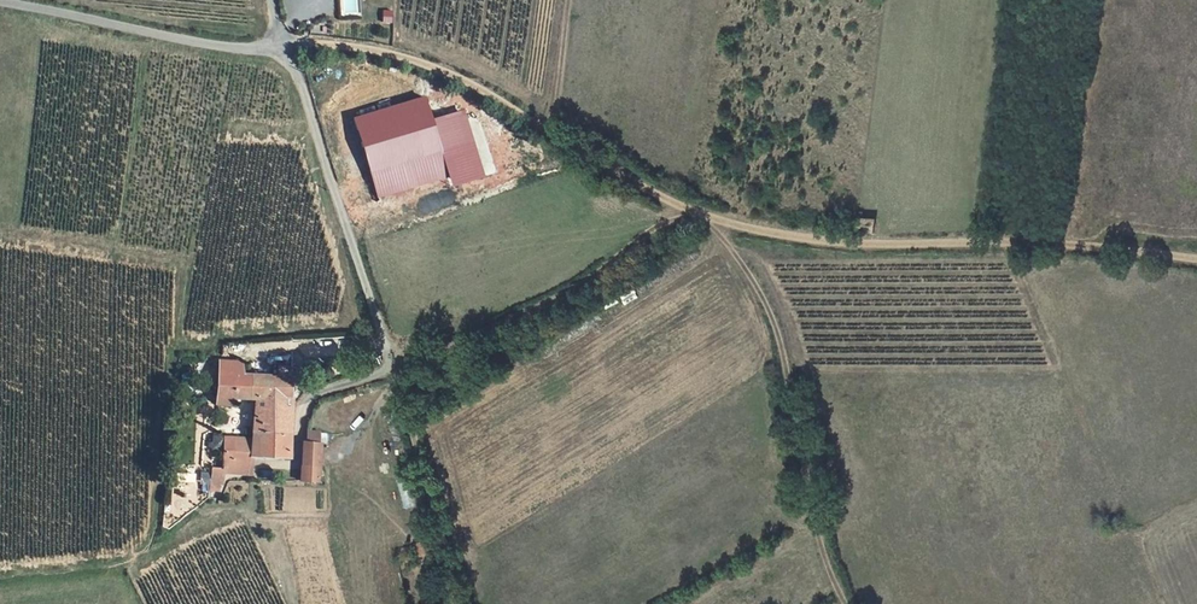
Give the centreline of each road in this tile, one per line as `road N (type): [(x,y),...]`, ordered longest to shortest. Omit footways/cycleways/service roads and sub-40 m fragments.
road 1 (track): [(269,0),(280,48),(320,42),(379,49),(439,70),(706,216),(860,245),(1014,243),(1196,259)]
road 2 (track): [(393,377),(587,283),(671,221),(706,216),(770,308),(796,436),(845,603)]
road 3 (residential): [(280,48),(393,377)]
road 4 (unclassified): [(0,2),(210,46),(280,48)]
road 5 (track): [(454,603),(458,558),(393,377)]

